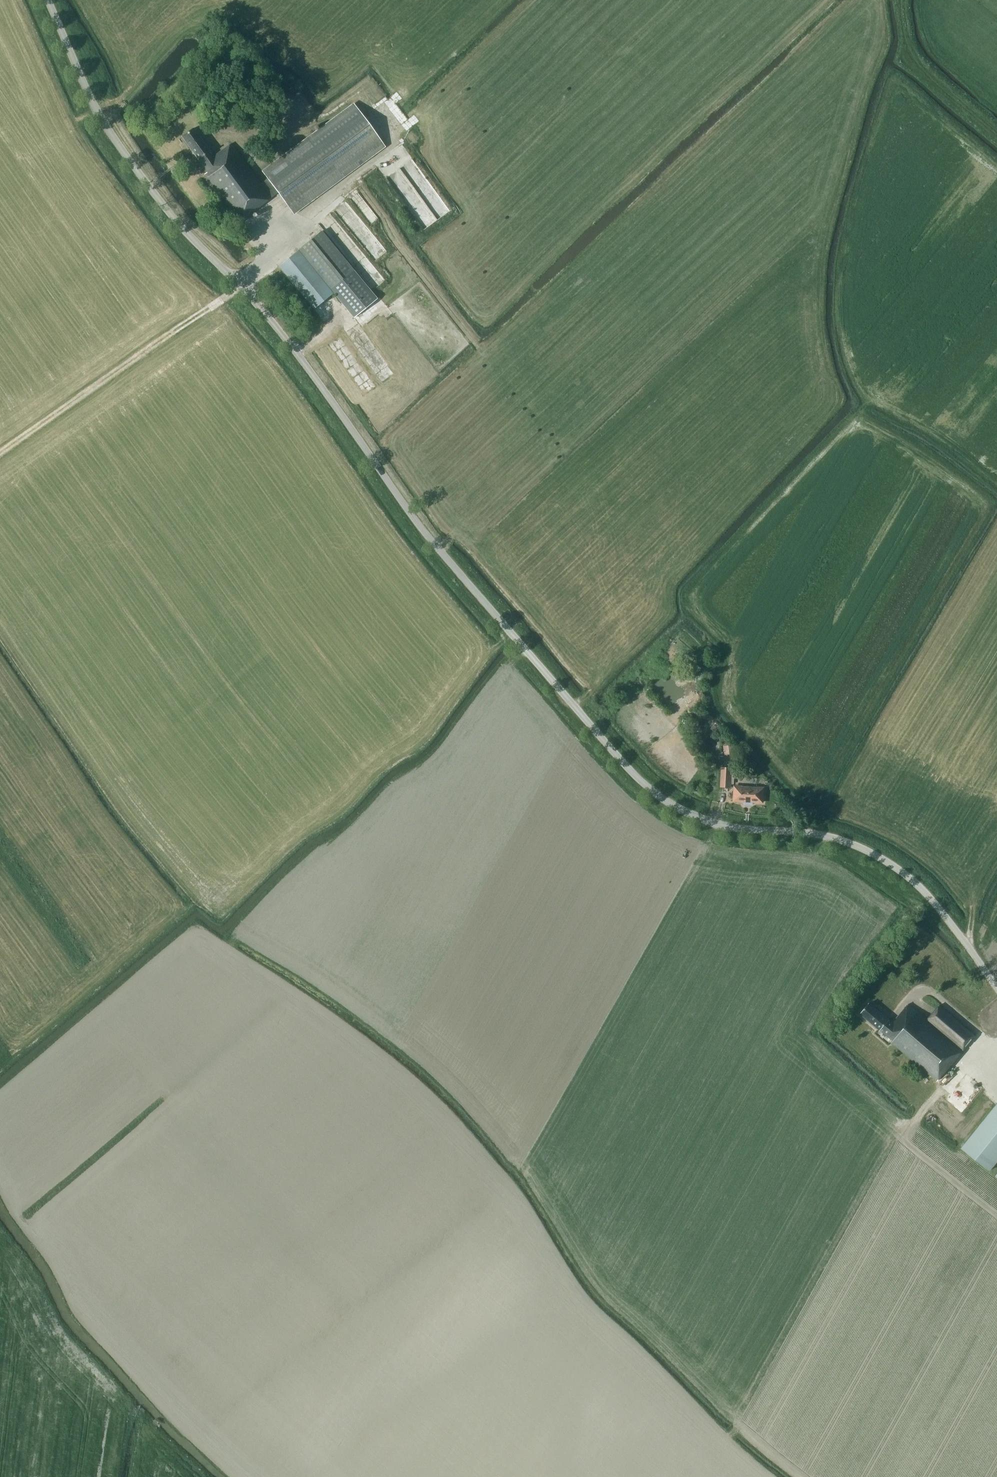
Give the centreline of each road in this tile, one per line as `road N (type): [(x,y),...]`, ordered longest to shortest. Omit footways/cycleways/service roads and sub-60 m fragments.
road 1 (unclassified): [(996,988),(932,901),(879,856),(822,835),(717,824),(645,785),(457,571),(241,285),(166,208),(102,120),(49,0)]
road 2 (track): [(241,285),(0,453)]
road 3 (track): [(996,130),(910,55),(902,0)]

